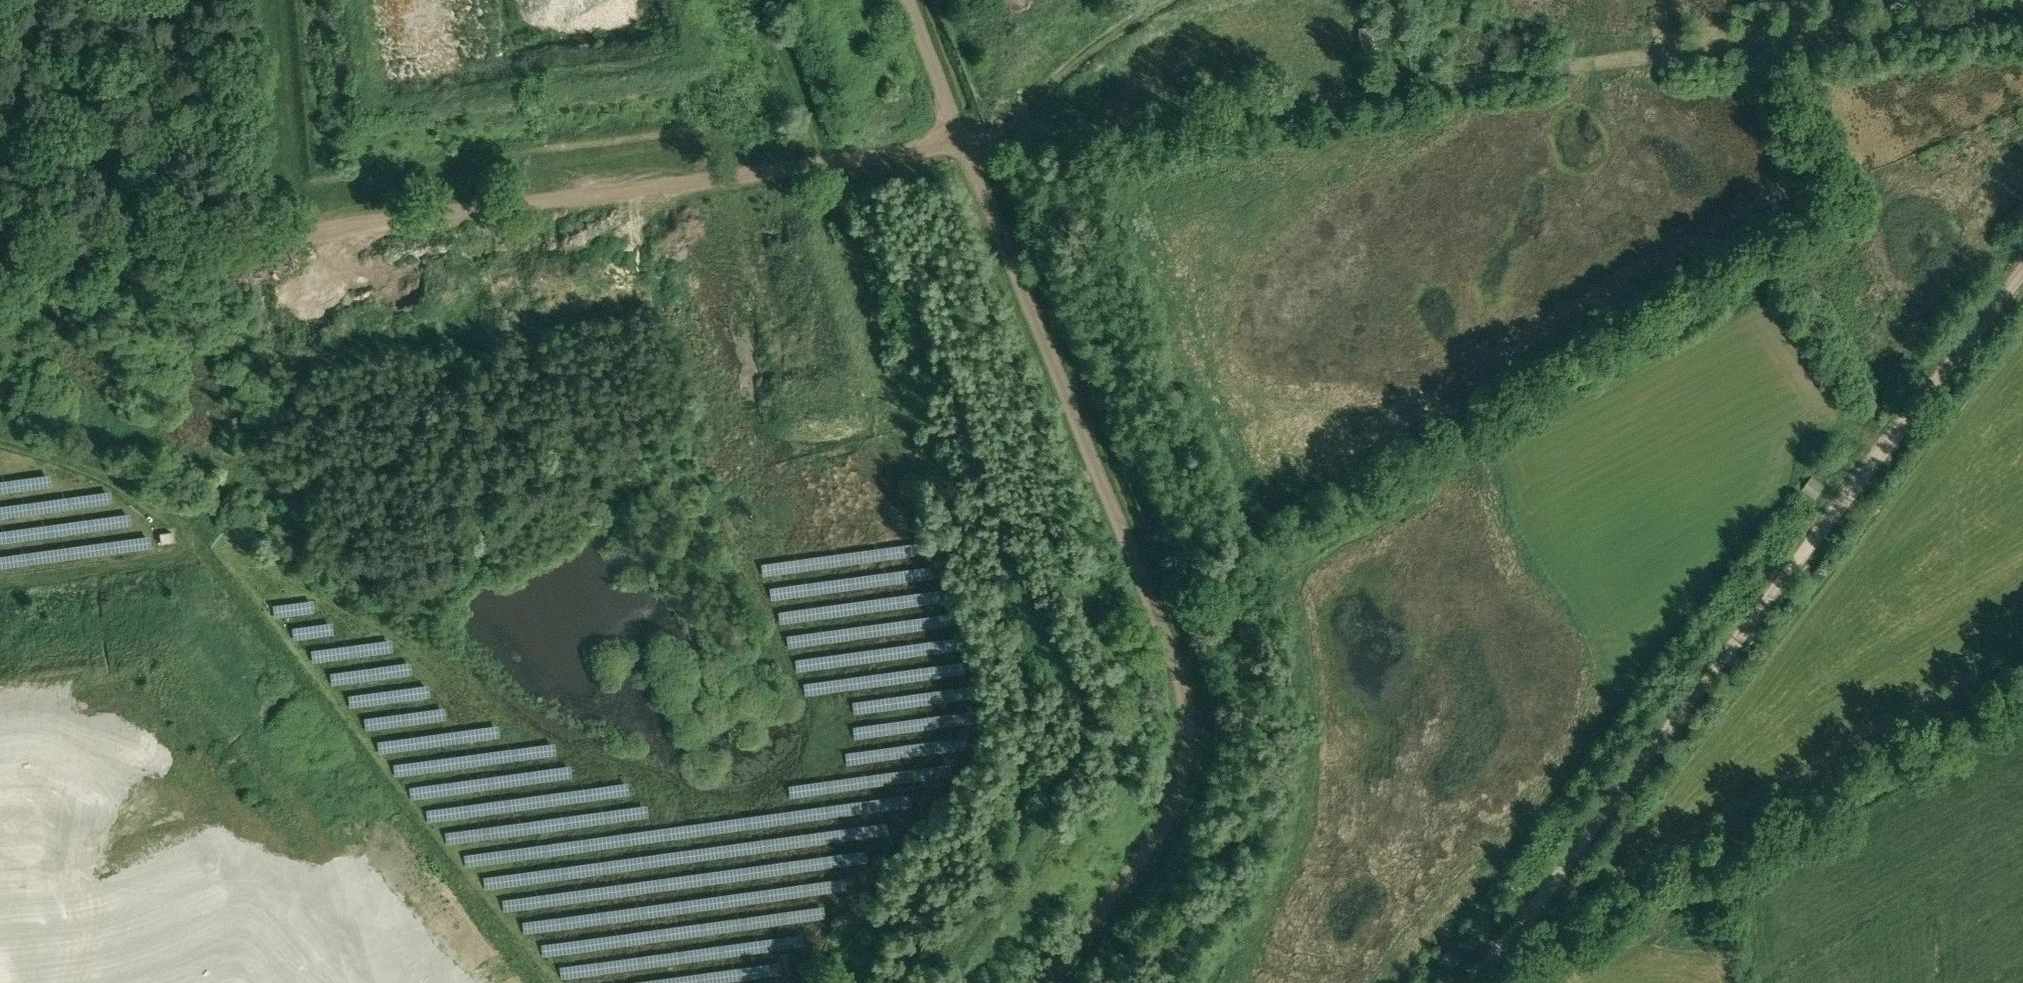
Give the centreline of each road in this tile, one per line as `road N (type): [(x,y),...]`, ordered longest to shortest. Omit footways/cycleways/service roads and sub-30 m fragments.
road 1 (track): [(2022,269),(1537,900)]
road 2 (track): [(1414,86),(2022,13)]

